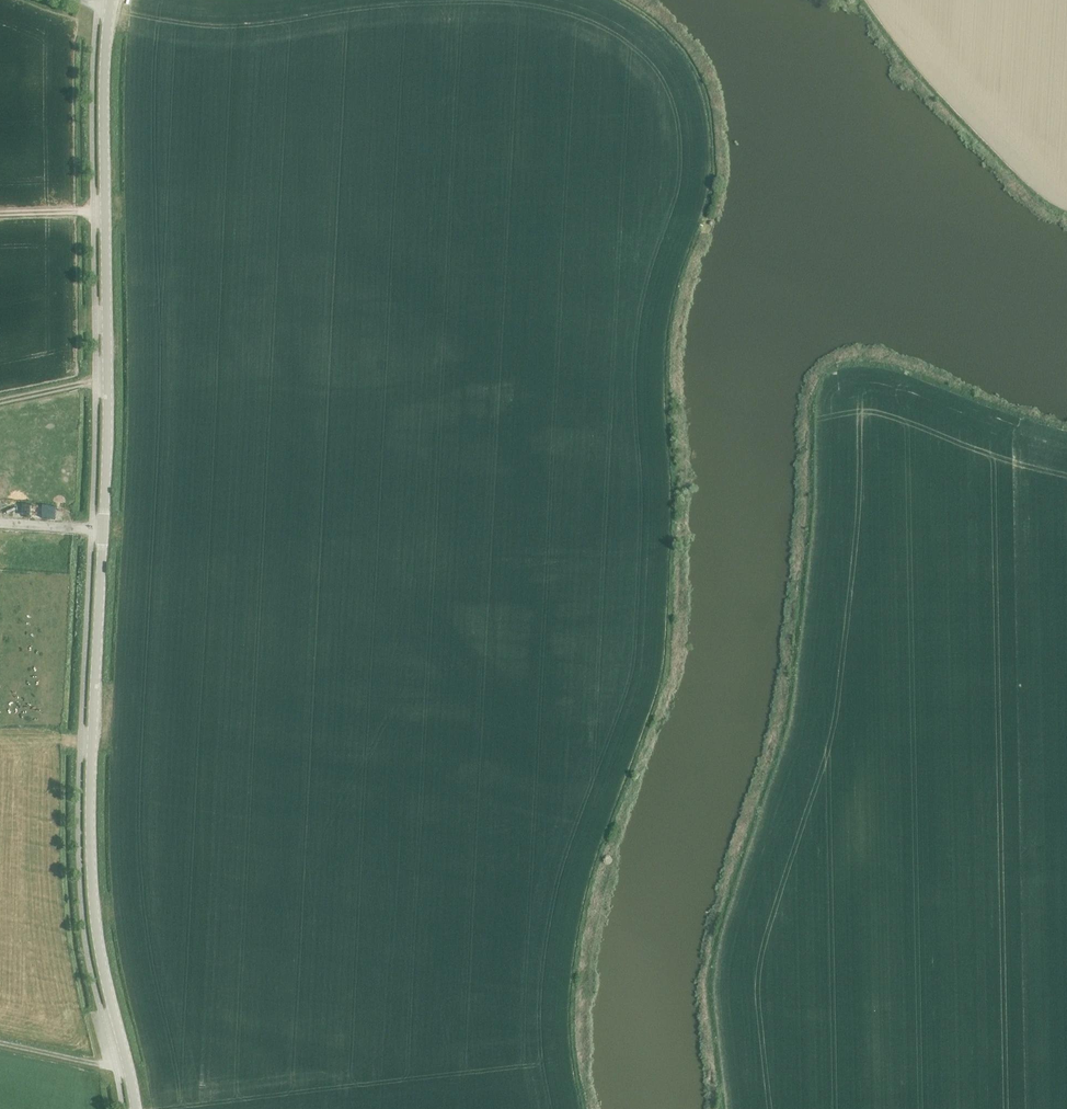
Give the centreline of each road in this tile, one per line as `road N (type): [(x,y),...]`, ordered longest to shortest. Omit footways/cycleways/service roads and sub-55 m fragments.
road 1 (unclassified): [(135,1108),(95,925),(89,803),(107,441),(104,66),(111,0)]

